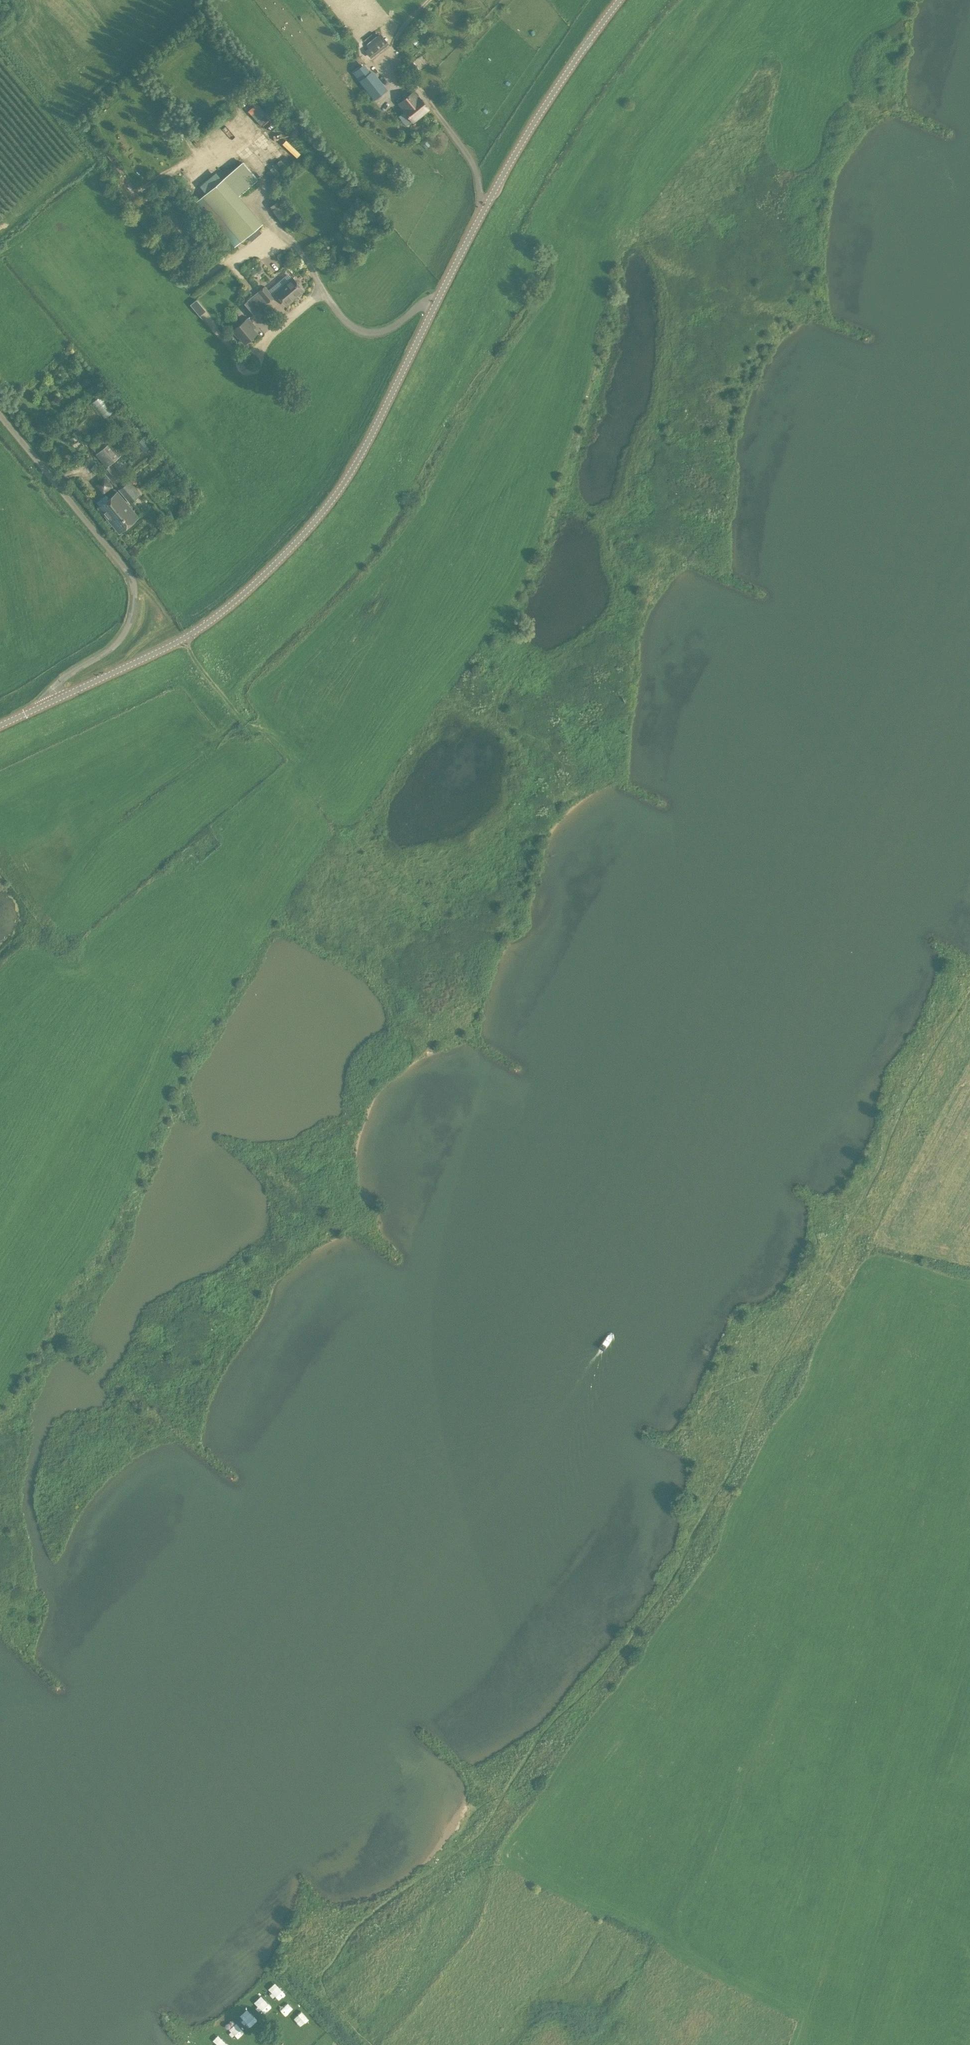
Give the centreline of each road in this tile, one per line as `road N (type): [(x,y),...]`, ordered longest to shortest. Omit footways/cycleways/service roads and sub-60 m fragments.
road 1 (tertiary): [(48,702),(208,622),(325,508),(374,428),(489,199),(619,0)]
road 2 (unclassified): [(0,415),(134,587),(119,640),(61,678),(48,702)]
road 3 (track): [(262,744),(184,638)]

